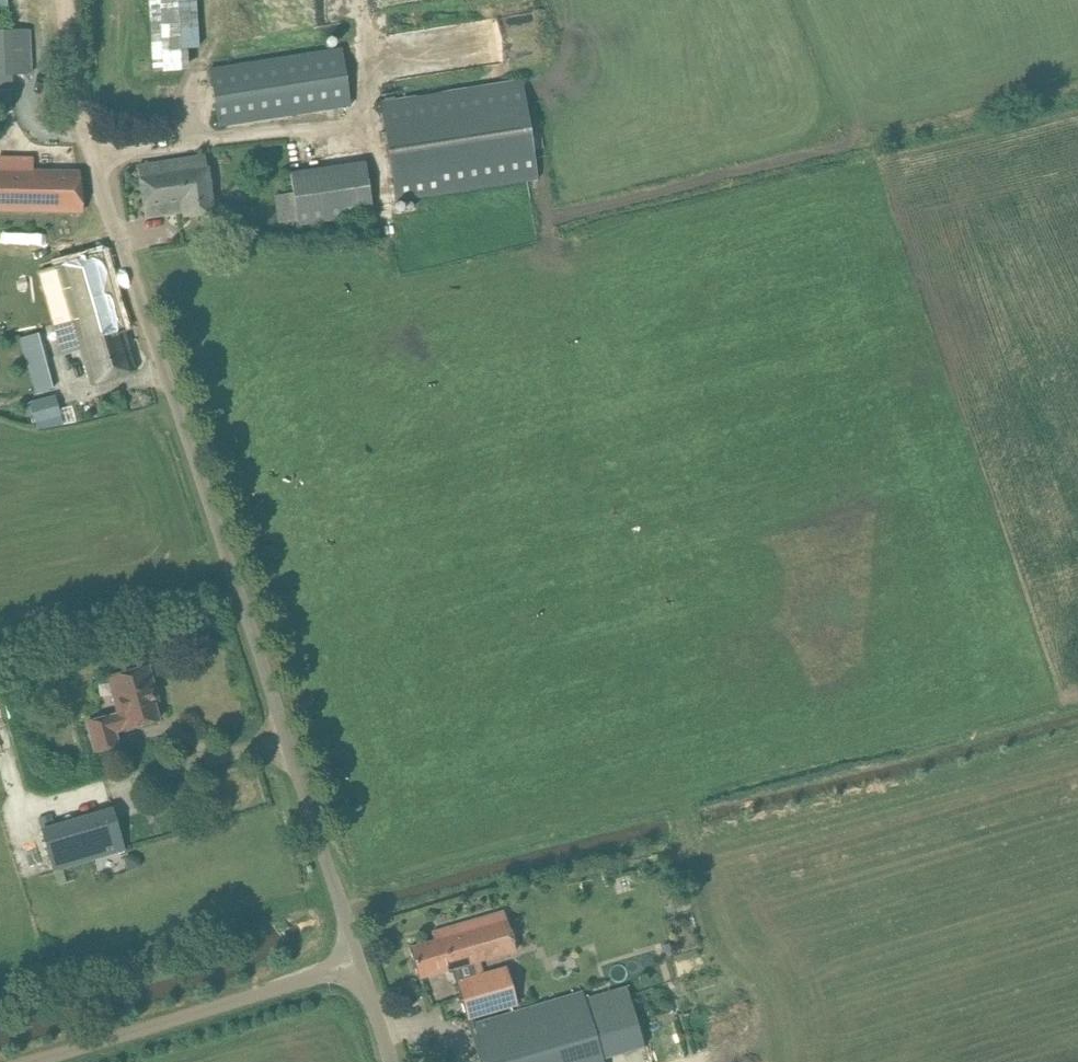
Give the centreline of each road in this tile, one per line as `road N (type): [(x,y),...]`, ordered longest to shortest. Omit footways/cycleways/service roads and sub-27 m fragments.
road 1 (unclassified): [(358,963),(87,141)]
road 2 (unclassified): [(27,1061),(358,963)]
road 3 (track): [(87,141),(73,98),(67,0)]

